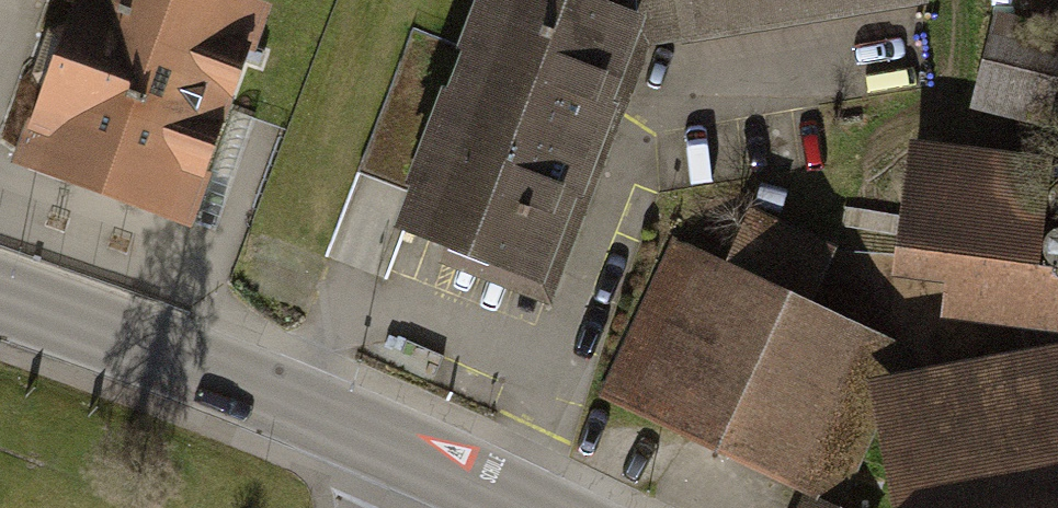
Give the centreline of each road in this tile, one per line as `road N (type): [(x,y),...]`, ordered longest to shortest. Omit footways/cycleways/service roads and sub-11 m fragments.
road 1 (residential): [(389,459),(0,306)]

